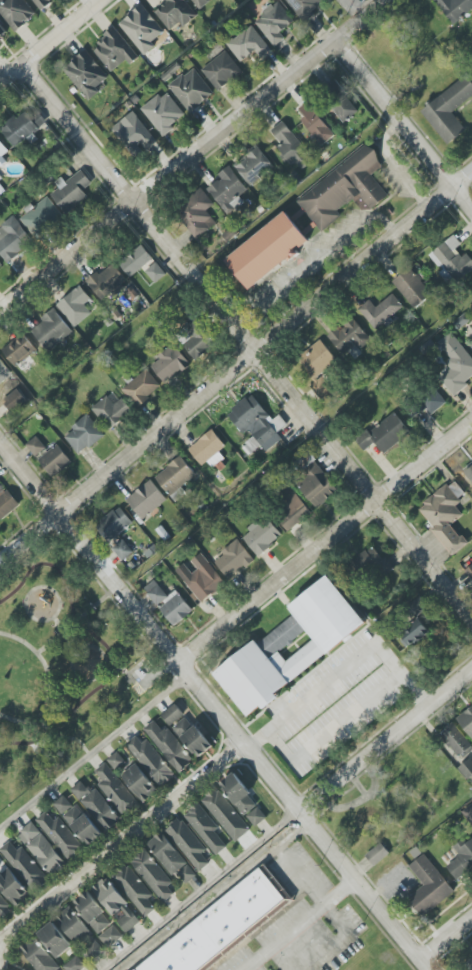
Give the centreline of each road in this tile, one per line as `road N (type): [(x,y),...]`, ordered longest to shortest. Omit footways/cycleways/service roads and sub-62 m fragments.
road 1 (residential): [(471,615),(20,66)]
road 2 (residential): [(430,969),(0,444)]
road 3 (residential): [(471,167),(0,560)]
road 4 (residential): [(385,0),(0,311)]
road 5 (residential): [(471,422),(182,664)]
road 6 (residential): [(0,940),(240,735)]
road 7 (residential): [(471,669),(302,812)]
road 8 (residential): [(471,205),(338,38)]
road 9 (residential): [(0,83),(99,0)]

